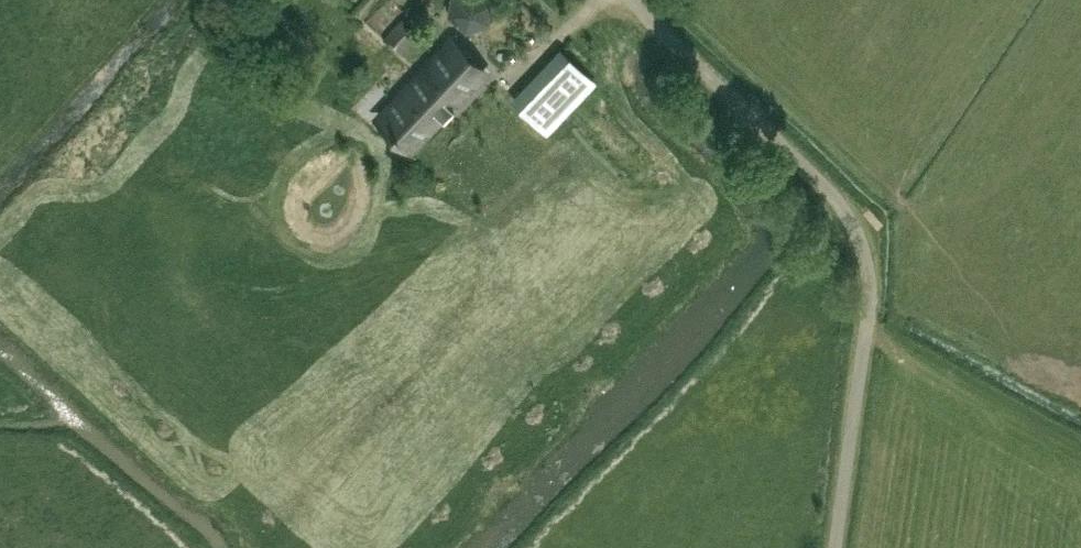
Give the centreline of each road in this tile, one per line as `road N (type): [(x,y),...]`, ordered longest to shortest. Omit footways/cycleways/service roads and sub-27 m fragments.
road 1 (unclassified): [(834,547),(867,329),(867,255),(835,198),(636,0)]

